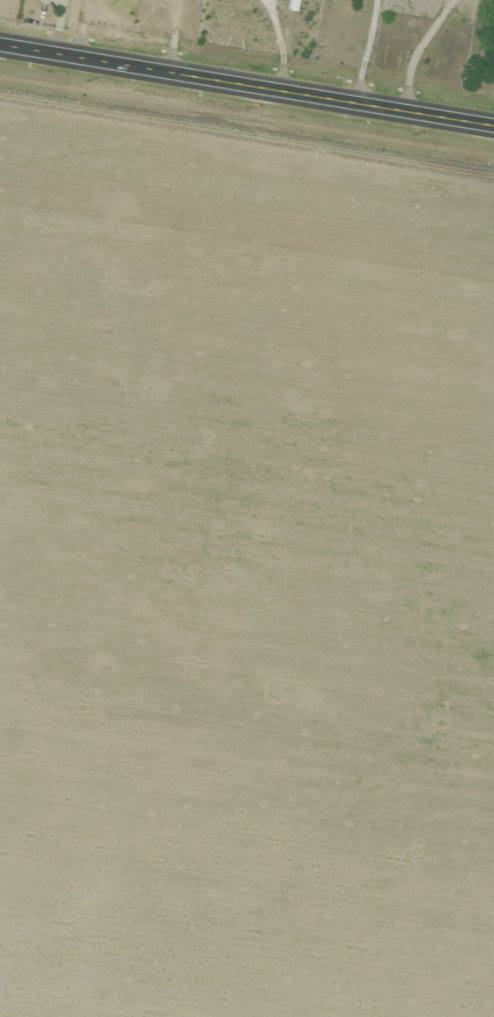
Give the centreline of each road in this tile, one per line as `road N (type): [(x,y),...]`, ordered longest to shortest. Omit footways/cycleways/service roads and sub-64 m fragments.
road 1 (secondary): [(493,125),(0,44)]

